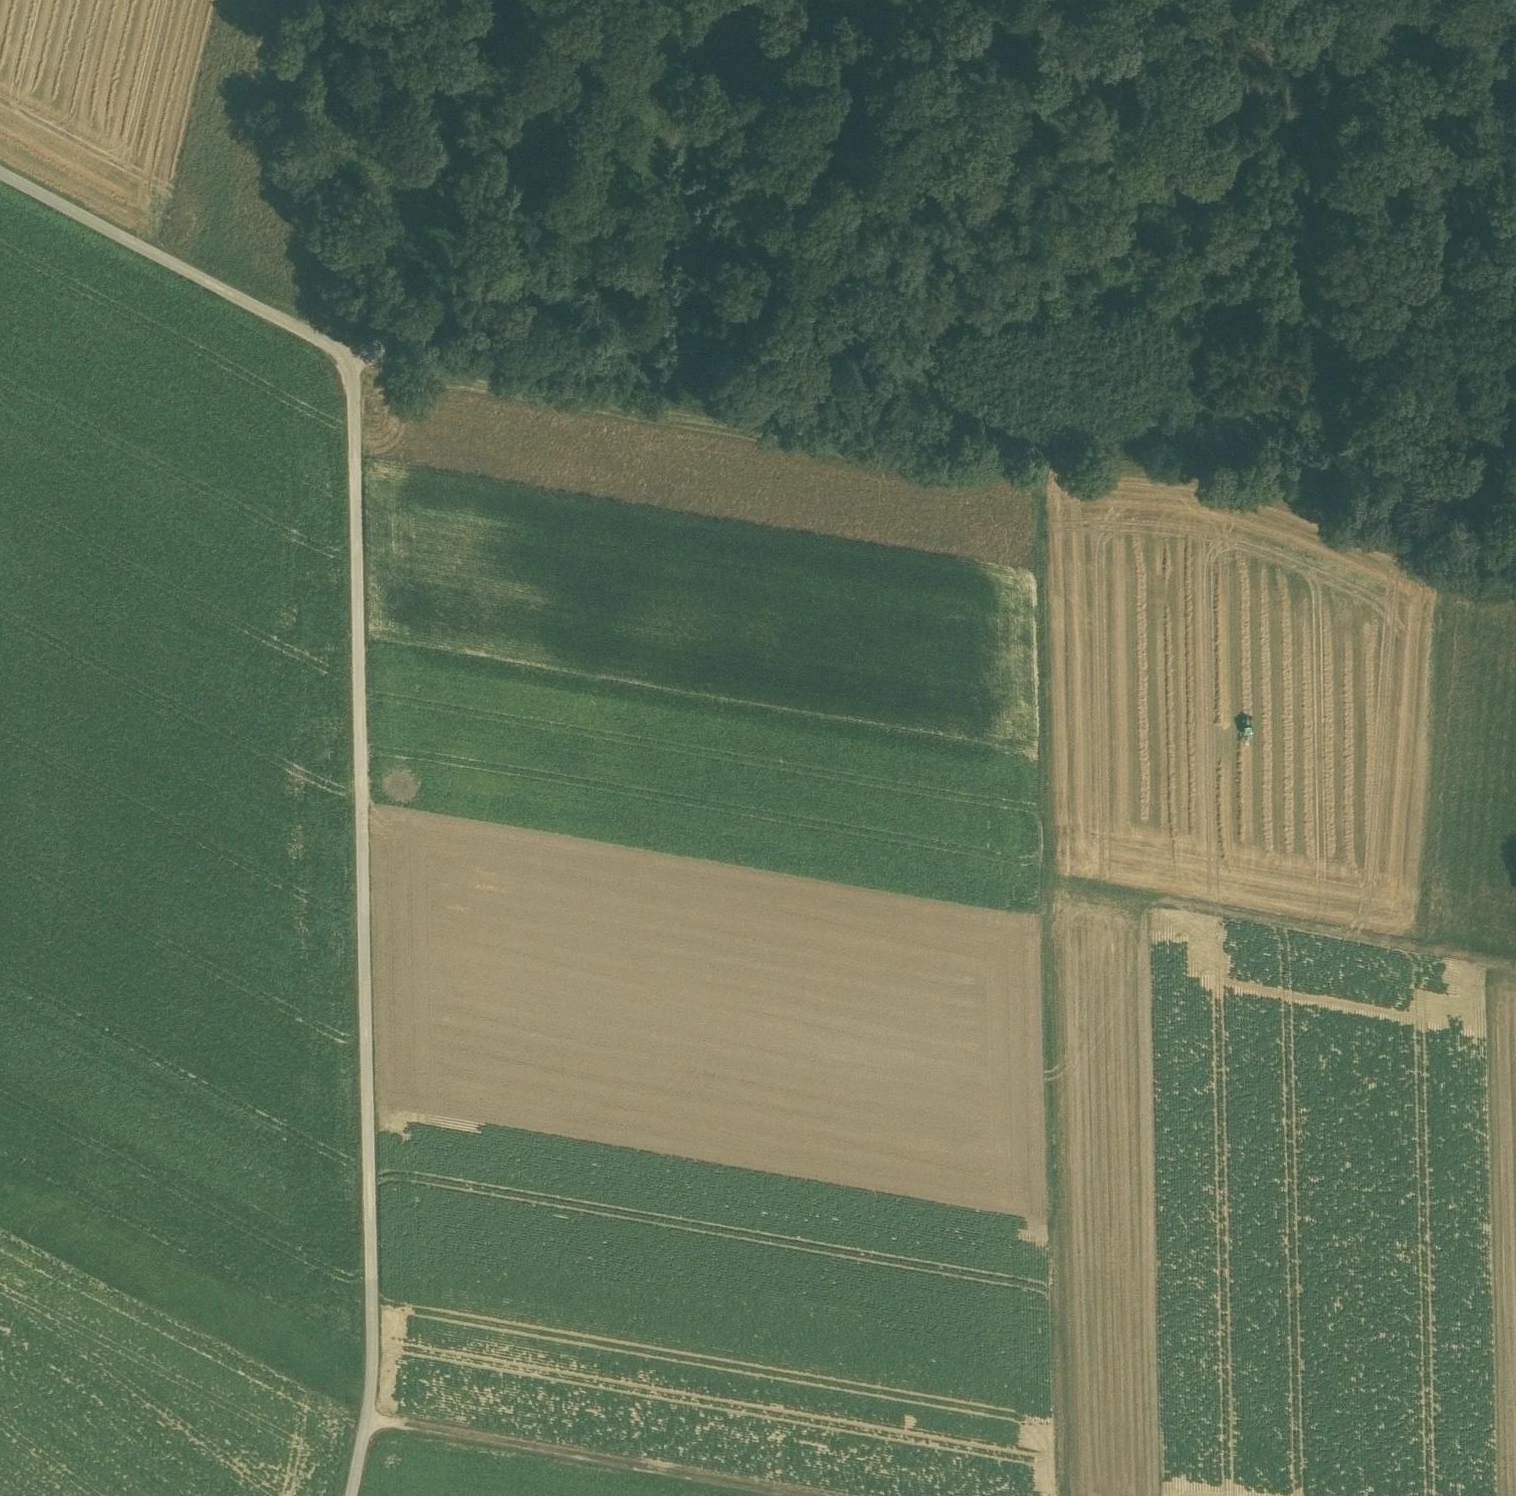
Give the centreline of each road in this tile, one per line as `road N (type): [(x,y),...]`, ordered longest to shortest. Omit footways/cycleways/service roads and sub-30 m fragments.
road 1 (track): [(1515,580),(1245,481),(1056,460),(933,459),(349,356),(431,306),(622,102),(694,0)]
road 2 (track): [(0,172),(349,356),(373,1355),(352,1495)]
road 3 (track): [(367,1419),(808,1495)]
road 4 (track): [(1515,105),(1490,79),(1309,0)]

